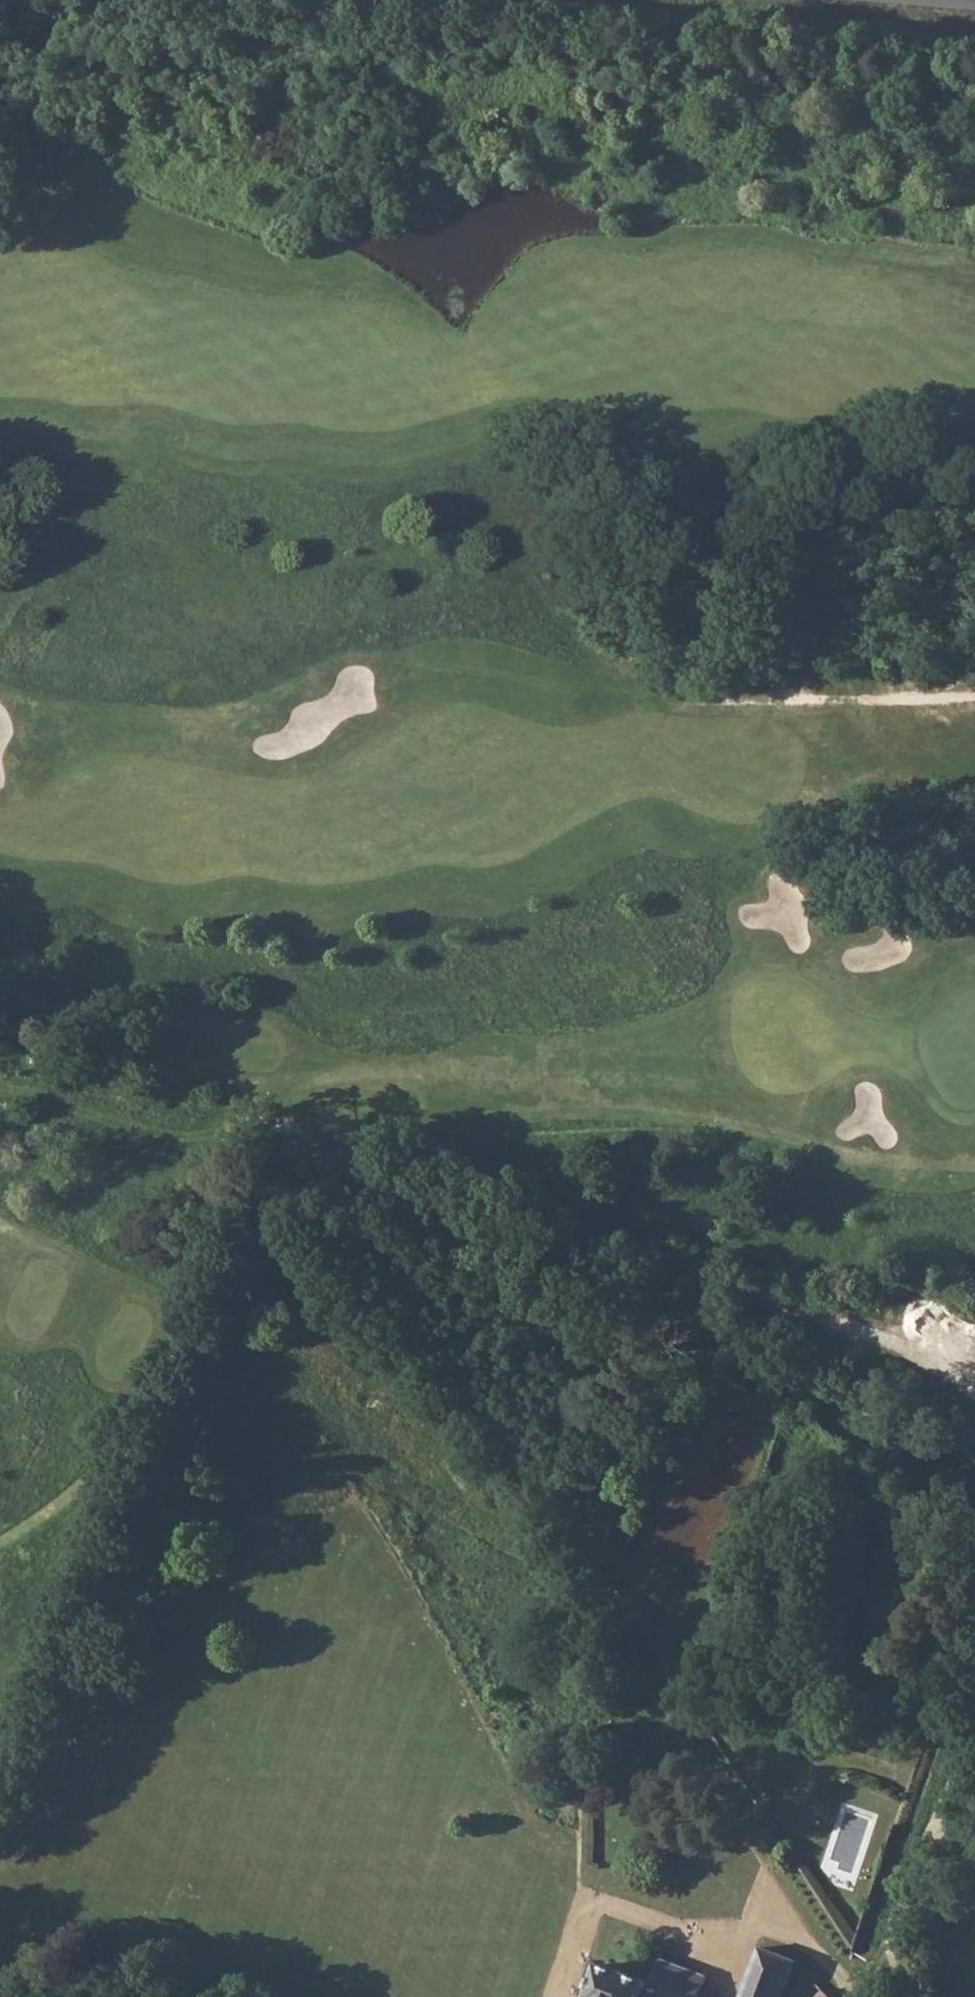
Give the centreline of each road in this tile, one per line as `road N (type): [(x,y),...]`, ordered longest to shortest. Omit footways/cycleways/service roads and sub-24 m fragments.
road 1 (track): [(553,1996),(580,1917),(605,1904),(693,1925),(776,1927),(815,1949),(849,1979),(856,1996)]

